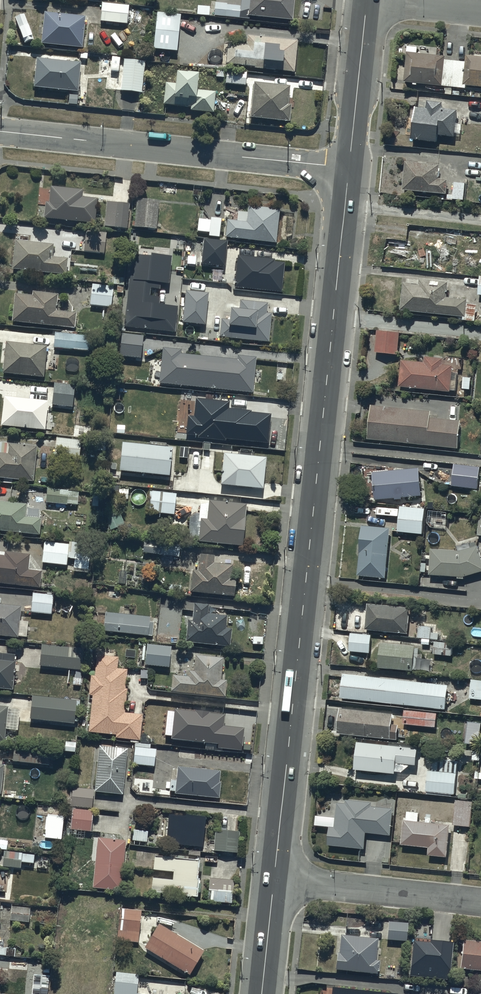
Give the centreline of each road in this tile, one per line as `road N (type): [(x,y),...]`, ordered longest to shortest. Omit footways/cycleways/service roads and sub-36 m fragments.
road 1 (tertiary): [(274,881),(345,206)]
road 2 (residential): [(0,132),(349,167)]
road 3 (residential): [(274,881),(480,901)]
road 4 (tertiary): [(349,167),(367,0)]
road 5 (residential): [(345,206),(480,222)]

